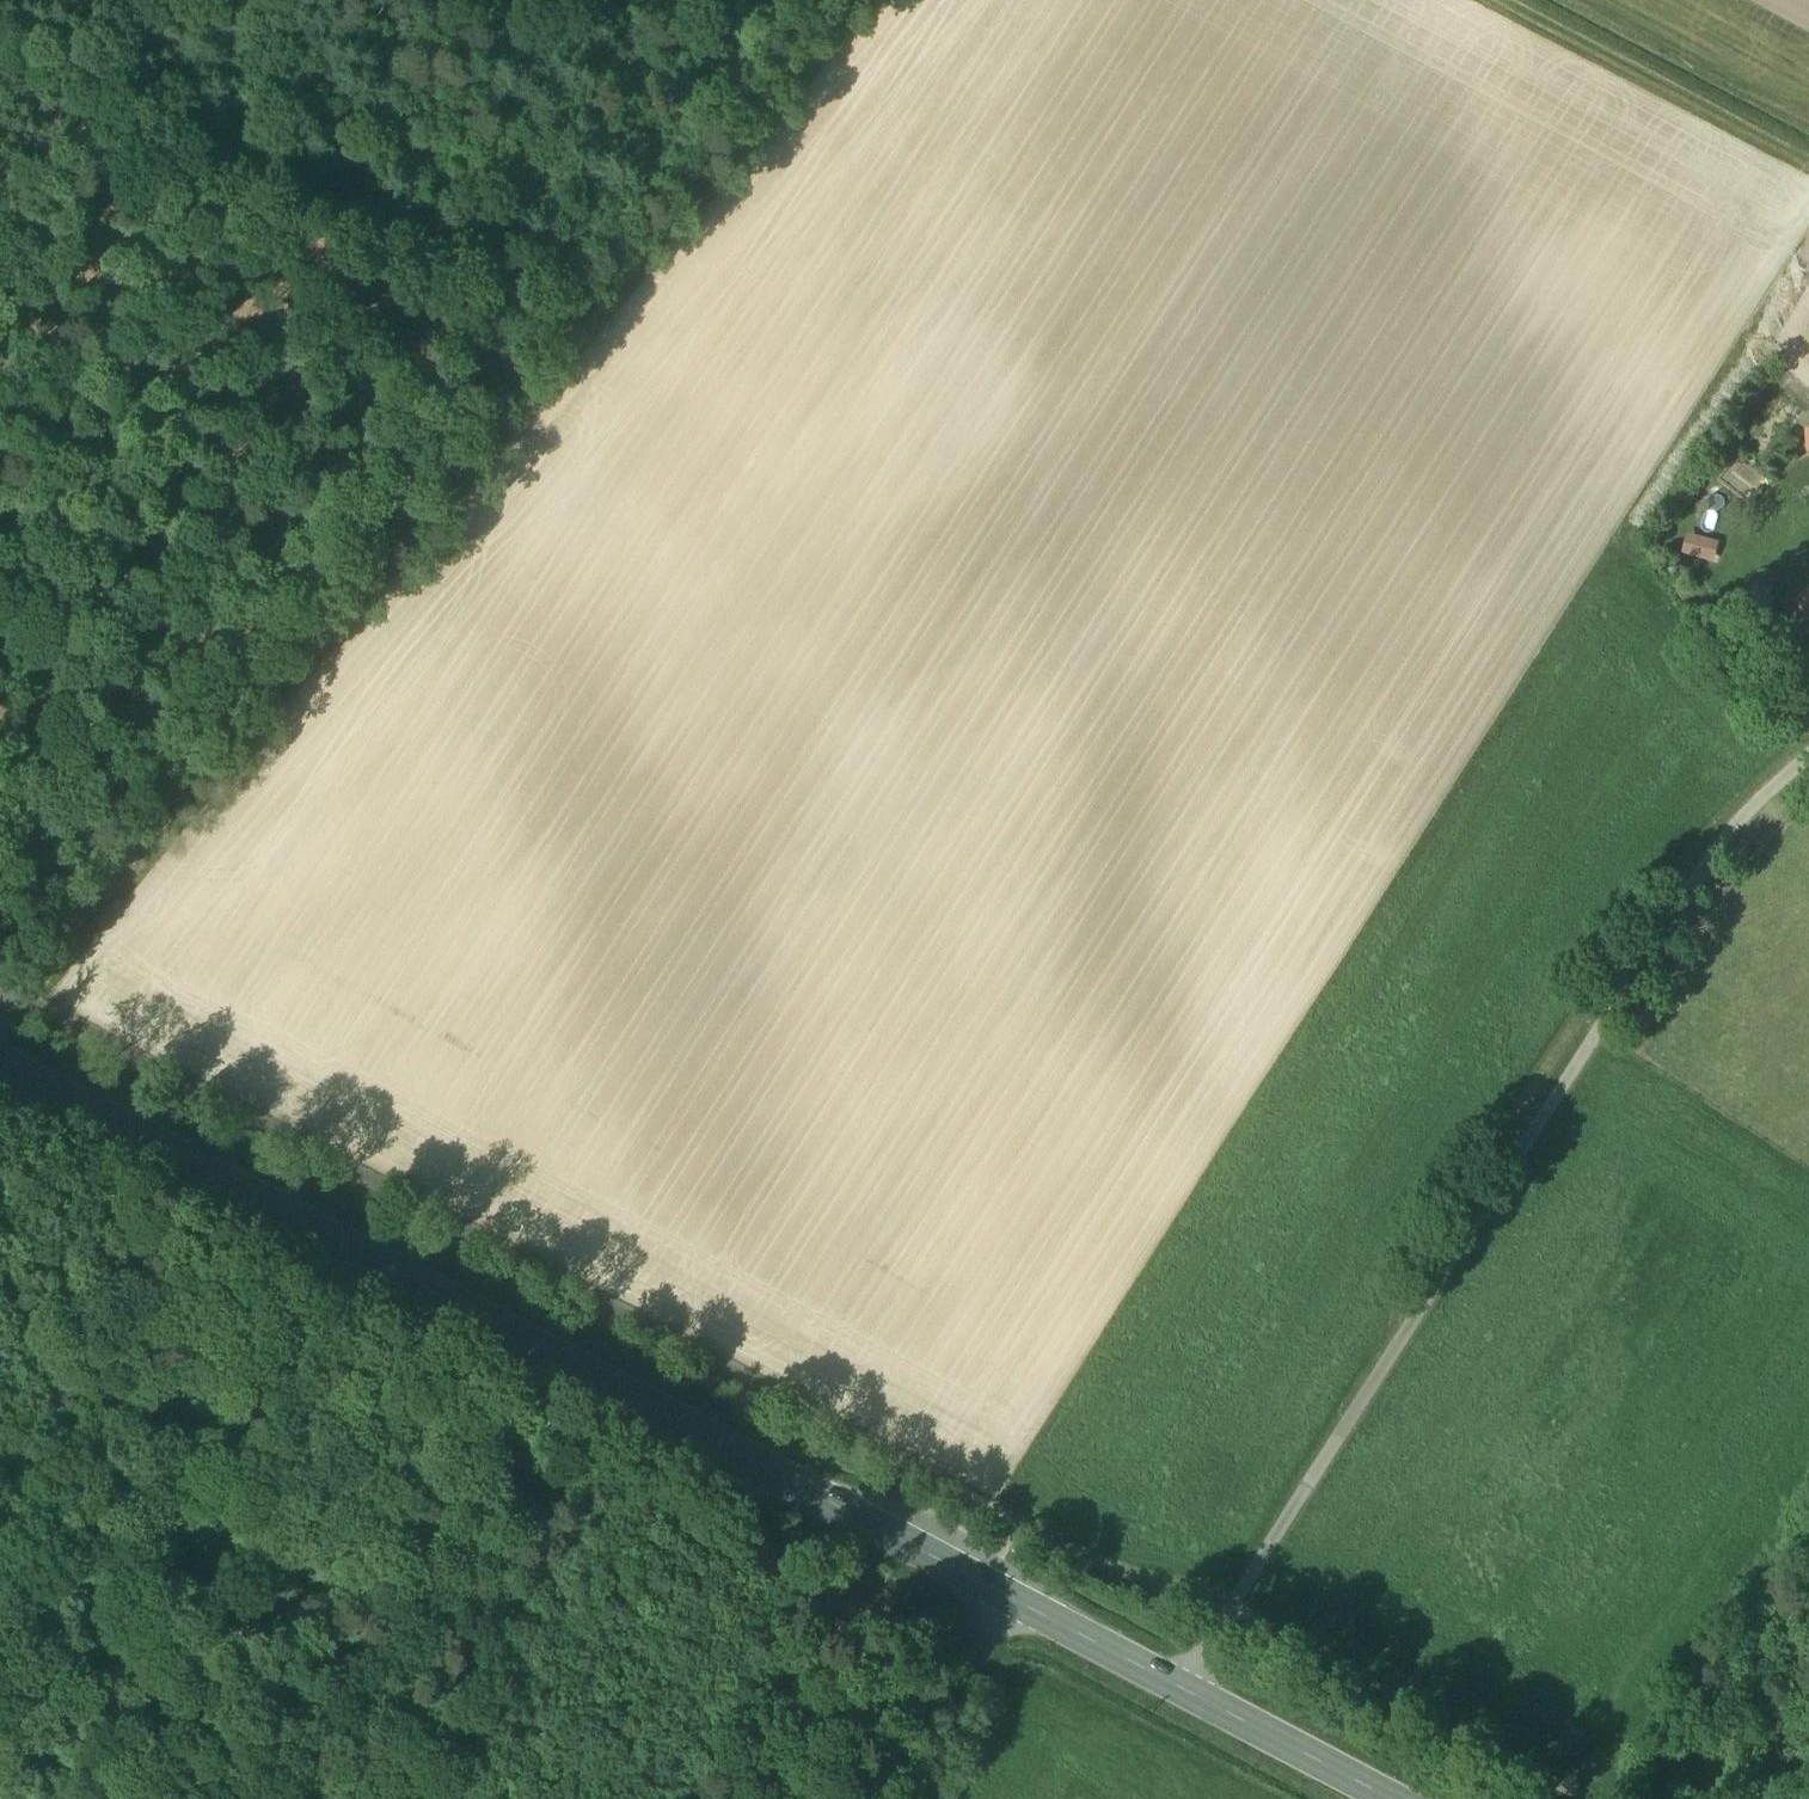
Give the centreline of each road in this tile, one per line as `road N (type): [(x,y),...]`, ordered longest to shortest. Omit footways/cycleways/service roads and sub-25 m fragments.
road 1 (secondary): [(0,1063),(987,1593)]
road 2 (secondary): [(987,1593),(1380,1798)]
road 3 (residential): [(883,1798),(987,1593)]

